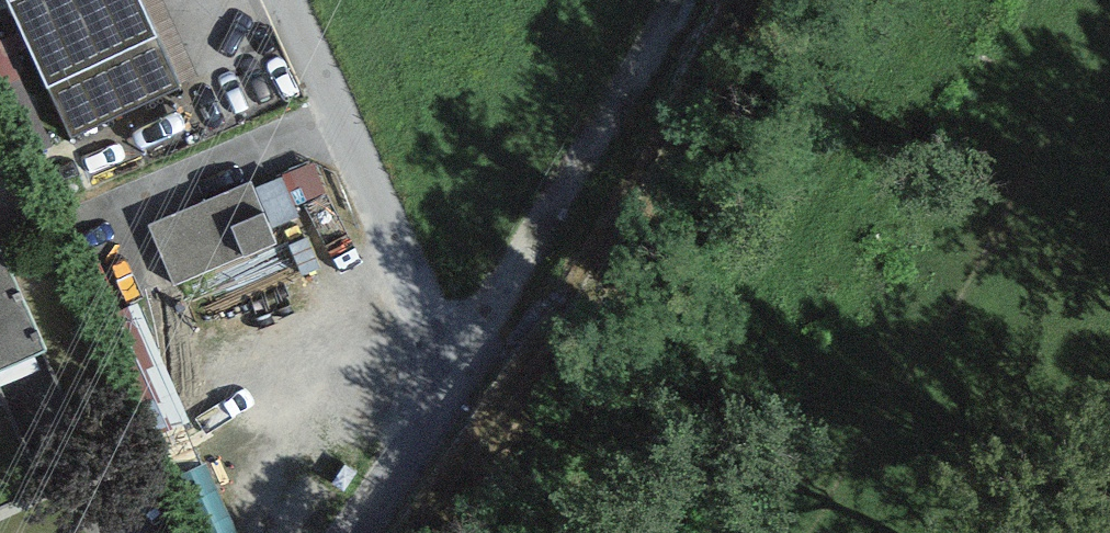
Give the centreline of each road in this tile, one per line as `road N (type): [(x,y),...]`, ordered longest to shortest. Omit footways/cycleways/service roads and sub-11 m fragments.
road 1 (track): [(418,532),(576,299),(747,0)]
road 2 (track): [(453,376),(688,0)]
road 3 (unclassified): [(453,376),(285,0)]
road 4 (unclassified): [(453,376),(339,532)]

